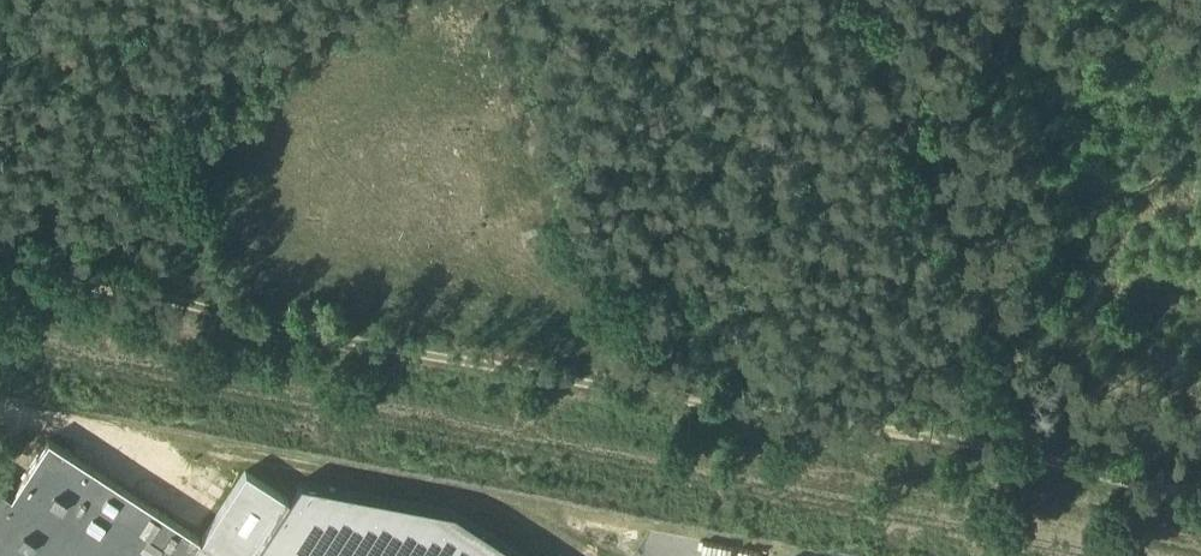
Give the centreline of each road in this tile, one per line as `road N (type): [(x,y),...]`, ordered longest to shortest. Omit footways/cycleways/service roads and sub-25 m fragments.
road 1 (track): [(0,264),(1200,492)]
road 2 (track): [(1076,469),(998,339),(858,0)]
road 3 (track): [(108,0),(229,313)]

